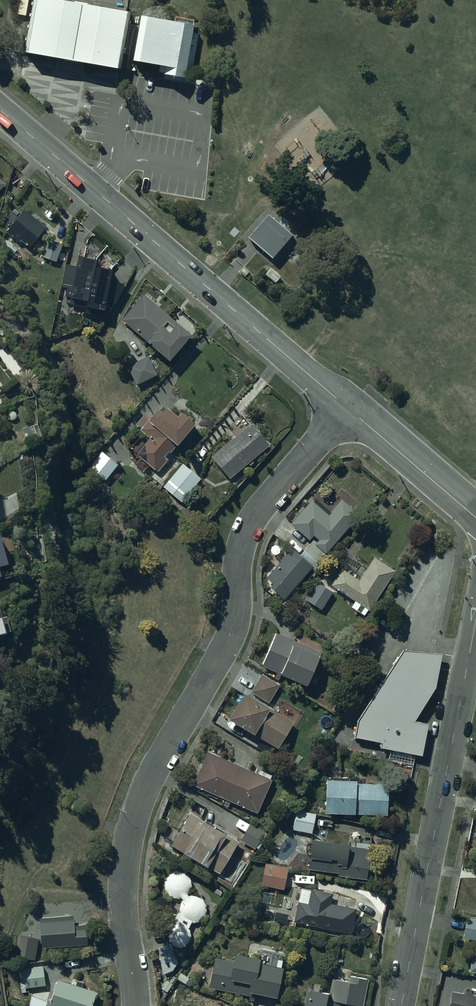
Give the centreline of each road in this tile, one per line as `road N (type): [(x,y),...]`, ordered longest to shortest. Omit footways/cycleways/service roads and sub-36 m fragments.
road 1 (residential): [(347,408),(248,526),(237,564),(235,624),(140,798),(123,883),(136,1005)]
road 2 (tertiary): [(0,110),(347,408)]
road 3 (residential): [(475,625),(401,1005)]
road 4 (tertiary): [(347,408),(475,518)]

